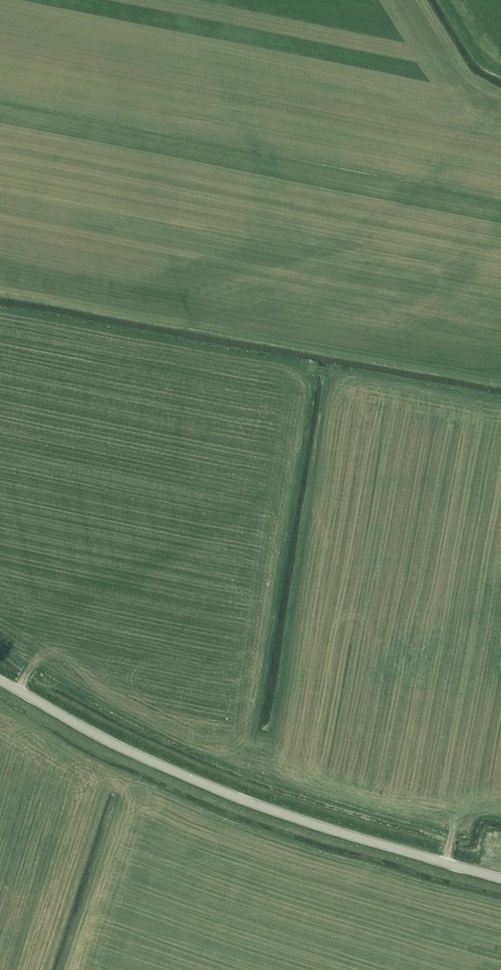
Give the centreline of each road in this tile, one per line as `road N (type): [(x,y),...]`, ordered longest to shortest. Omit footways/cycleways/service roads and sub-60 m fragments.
road 1 (unclassified): [(500,879),(231,795),(0,681)]

